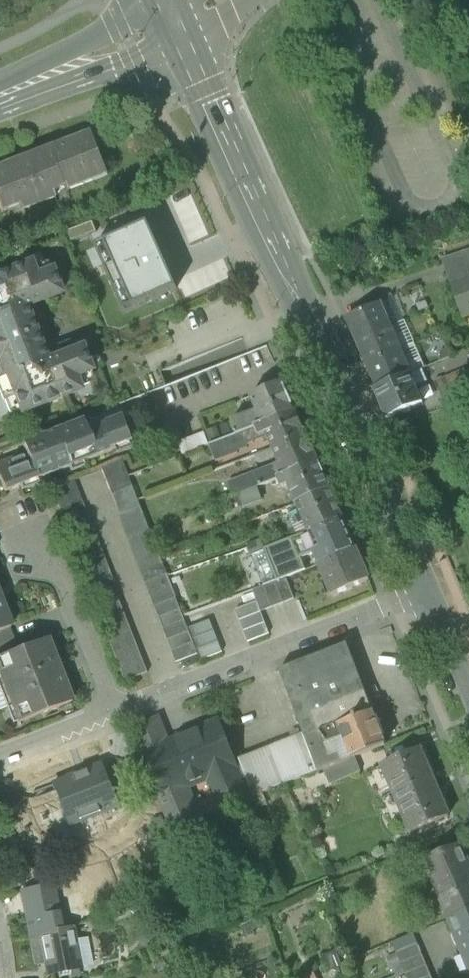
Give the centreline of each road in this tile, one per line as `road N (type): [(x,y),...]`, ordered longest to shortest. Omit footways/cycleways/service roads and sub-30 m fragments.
road 1 (secondary): [(175,22),(429,597)]
road 2 (unclassified): [(429,597),(123,714)]
road 3 (unclassified): [(123,714),(75,585),(0,521)]
road 4 (tertiary): [(175,22),(0,96)]
road 5 (unclassified): [(123,714),(0,755)]

